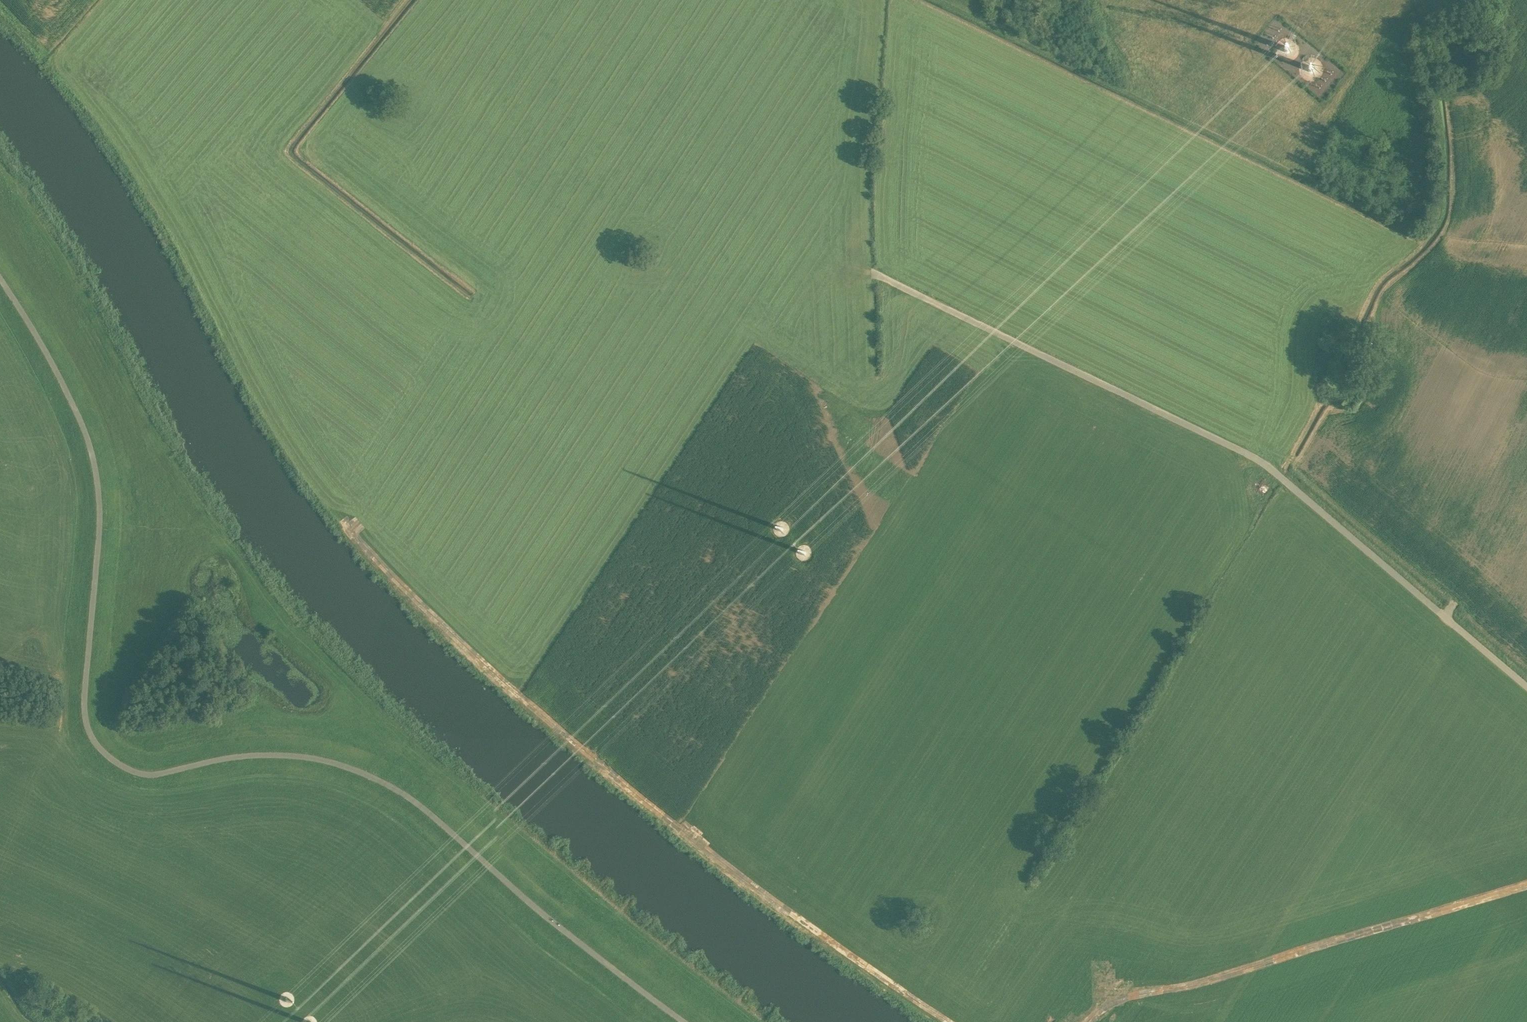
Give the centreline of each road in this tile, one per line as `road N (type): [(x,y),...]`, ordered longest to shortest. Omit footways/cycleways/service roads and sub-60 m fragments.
road 1 (unclassified): [(1526,687),(1259,459),(879,276)]
road 2 (track): [(1415,244),(1434,216),(1439,182),(1418,58),(1423,33),(1457,0)]

